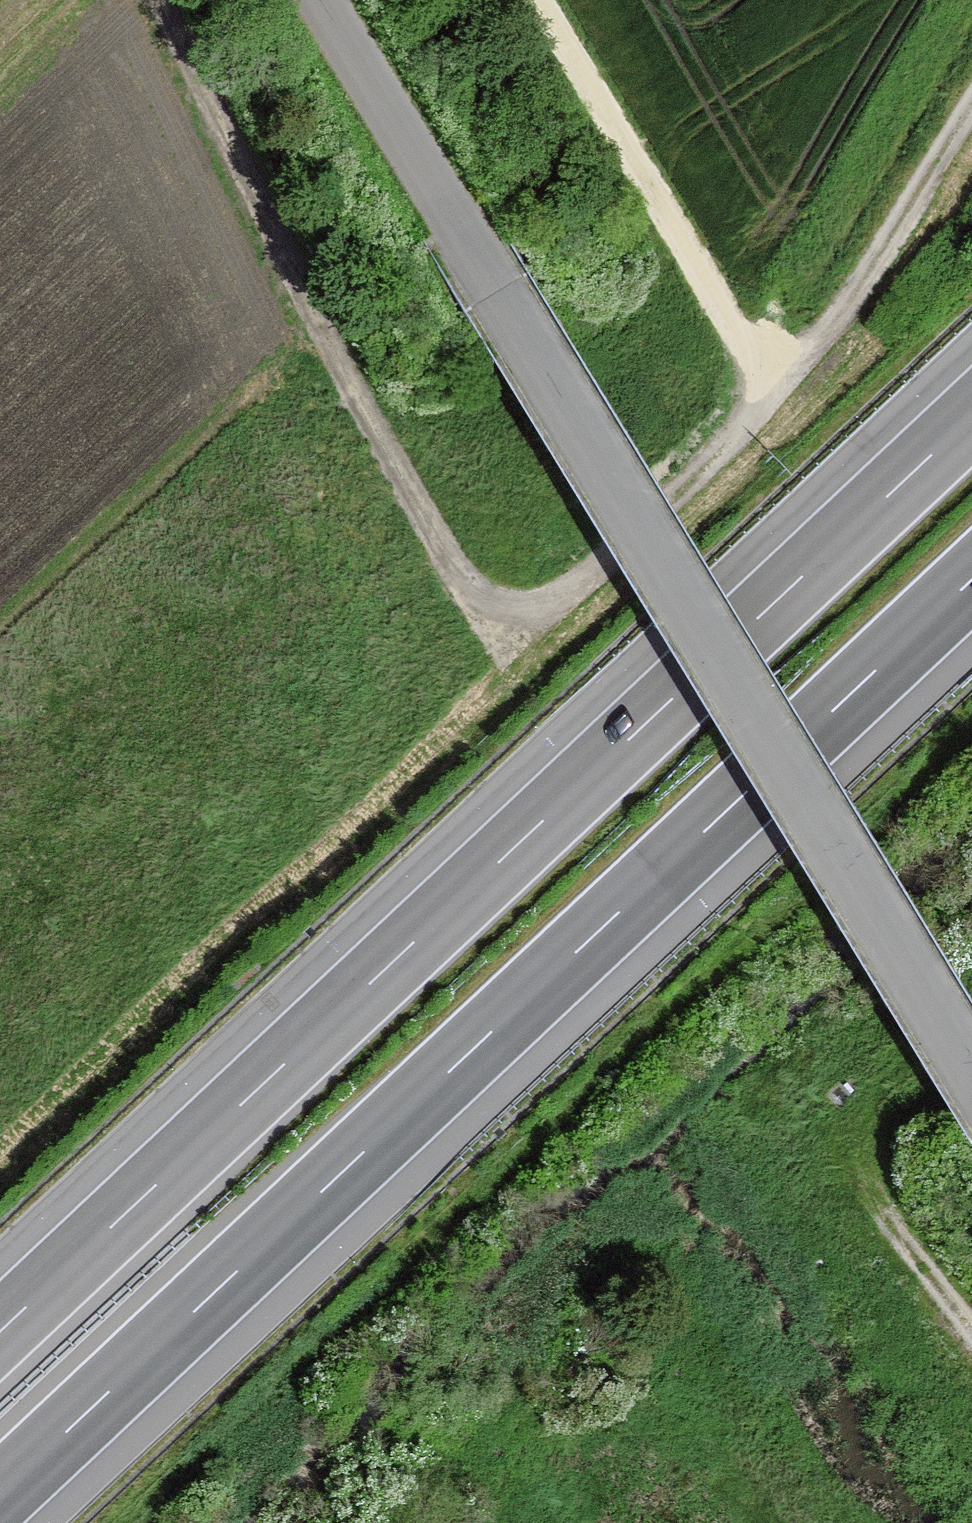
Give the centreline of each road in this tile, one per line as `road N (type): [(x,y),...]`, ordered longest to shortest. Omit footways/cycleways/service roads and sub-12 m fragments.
road 1 (track): [(971,105),(892,240),(774,393),(589,576),(556,599),(520,607),(485,597),(447,561),(159,0)]
road 2 (motorway): [(0,1494),(971,580)]
road 3 (motorway): [(971,417),(0,1331)]
road 4 (unclassified): [(971,1071),(497,292)]
road 5 (track): [(774,393),(536,0)]
road 6 (unclassified): [(319,0),(497,292)]
road 7 (track): [(918,1082),(894,1099),(873,1162),(883,1218),(971,1332)]

